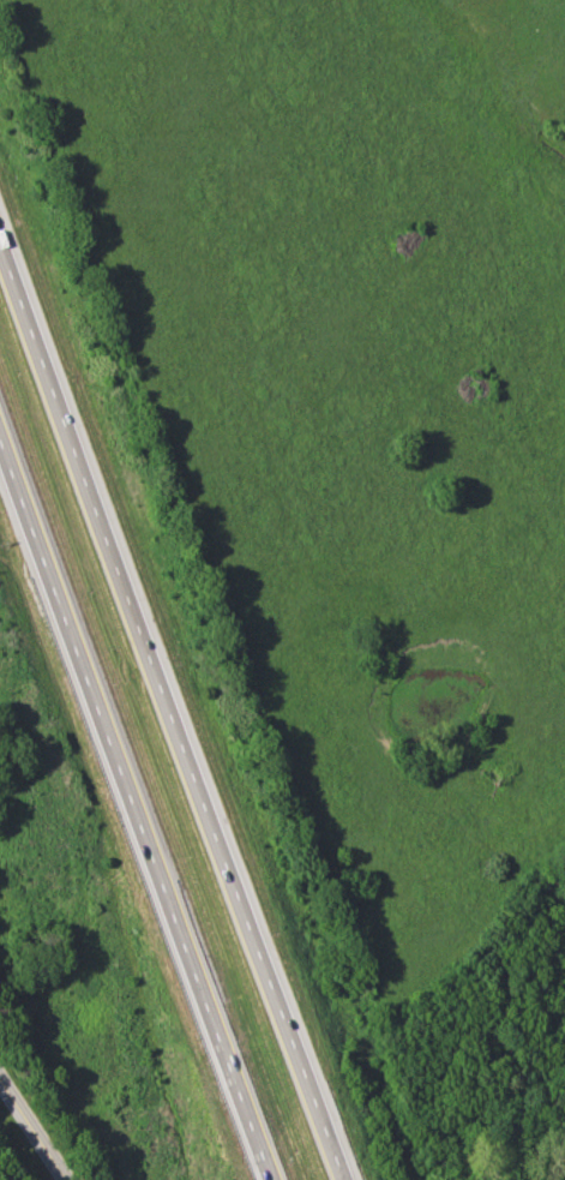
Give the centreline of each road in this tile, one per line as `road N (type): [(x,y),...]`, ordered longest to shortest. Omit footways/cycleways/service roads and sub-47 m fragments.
road 1 (motorway): [(342,1179),(0,232)]
road 2 (motorway): [(0,445),(266,1179)]
road 3 (tertiary): [(69,1179),(0,1073)]

